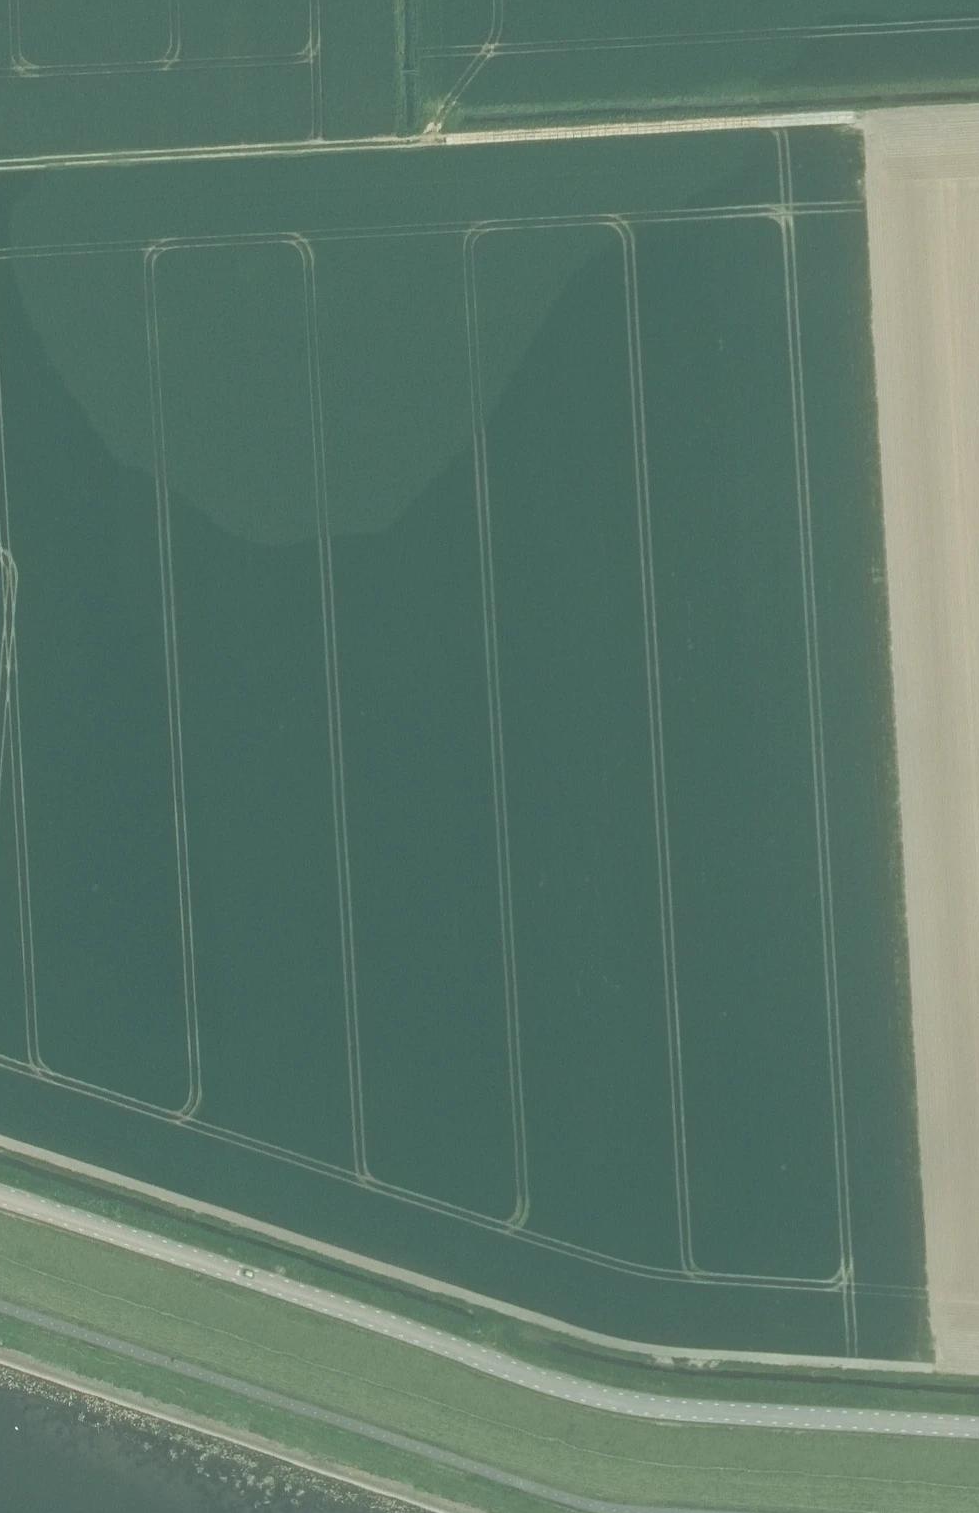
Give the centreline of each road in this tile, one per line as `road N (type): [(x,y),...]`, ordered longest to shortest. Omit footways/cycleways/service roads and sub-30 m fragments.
road 1 (tertiary): [(978,1430),(686,1413),(604,1400),(0,1194)]

